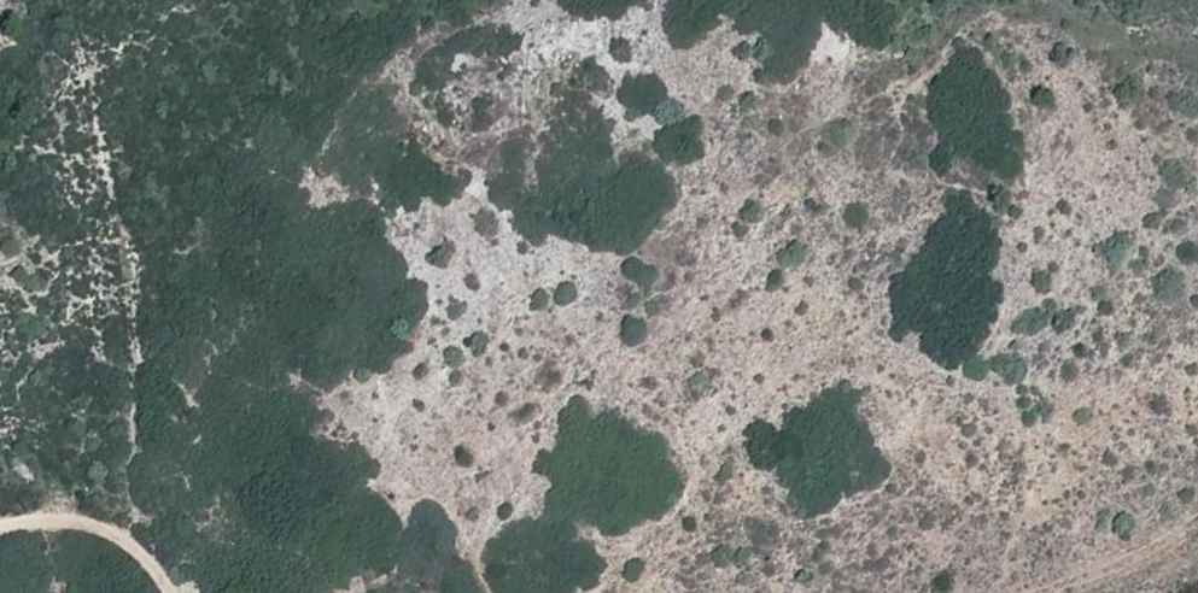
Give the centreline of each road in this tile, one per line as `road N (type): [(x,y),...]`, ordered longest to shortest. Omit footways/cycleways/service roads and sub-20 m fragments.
road 1 (track): [(0,523),(88,523),(124,541),(173,592)]

